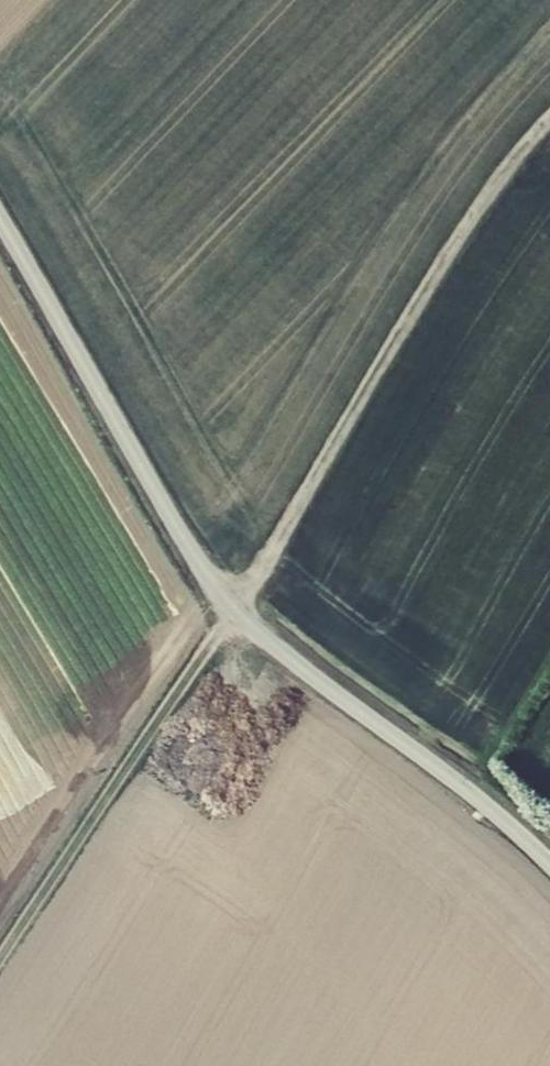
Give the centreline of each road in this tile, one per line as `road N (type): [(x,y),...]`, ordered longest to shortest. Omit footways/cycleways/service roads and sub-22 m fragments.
road 1 (track): [(0,961),(236,610),(466,213),(549,121)]
road 2 (unclassified): [(549,864),(477,797),(236,610),(195,555),(0,217)]

